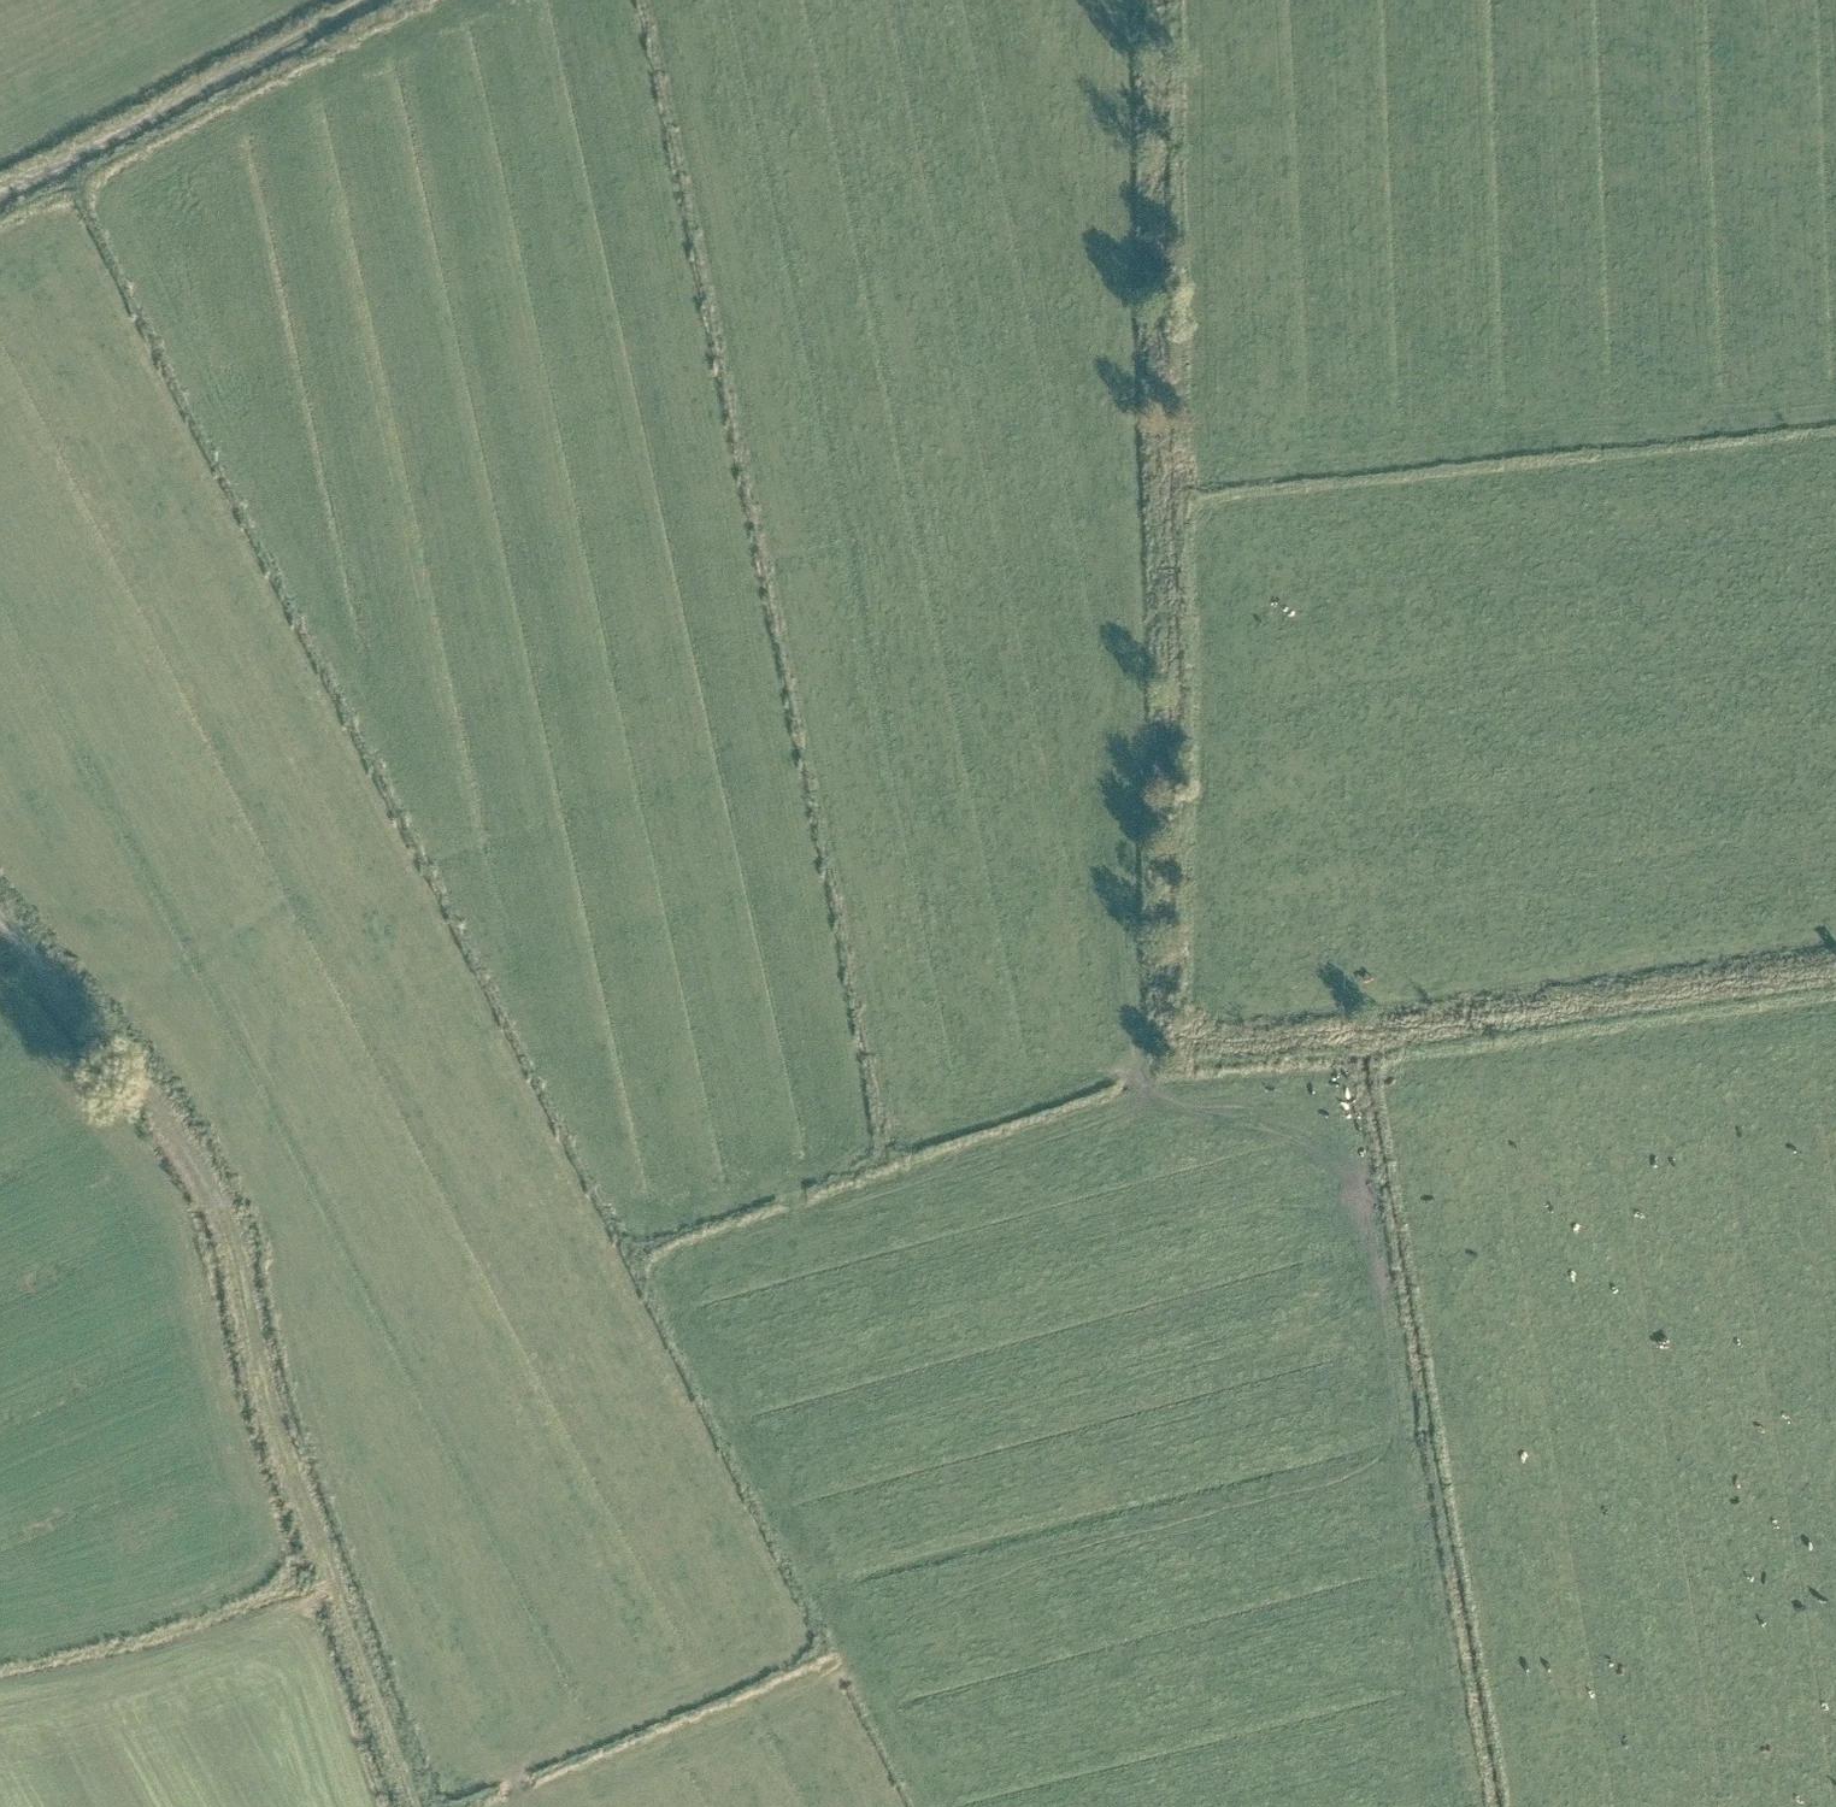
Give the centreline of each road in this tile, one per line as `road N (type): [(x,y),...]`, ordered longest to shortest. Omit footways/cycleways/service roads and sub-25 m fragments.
road 1 (track): [(0,931),(105,1040),(177,1139),(223,1229),(264,1422),(314,1533),(414,1806)]
road 2 (track): [(0,196),(371,0)]

